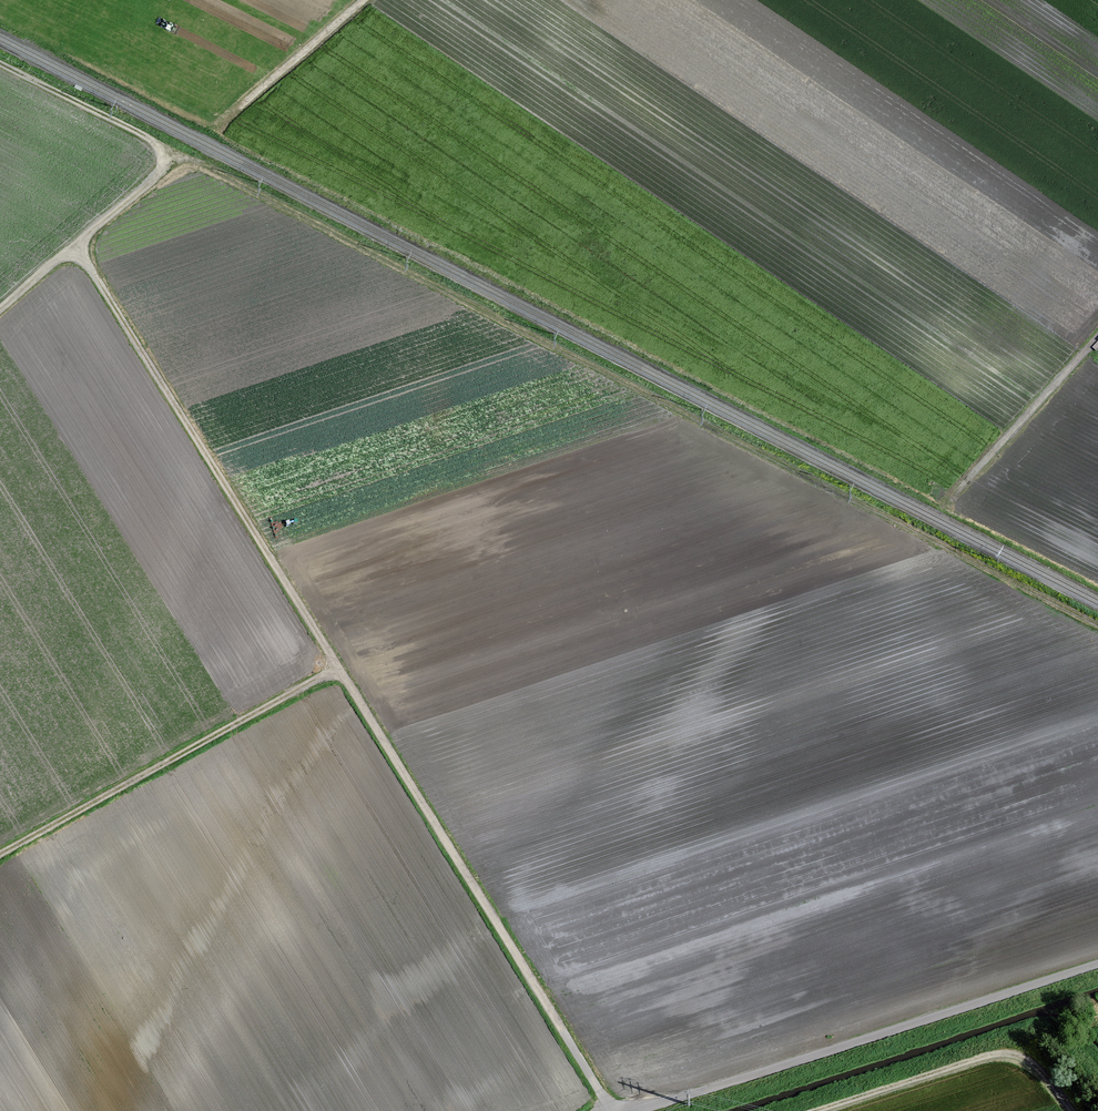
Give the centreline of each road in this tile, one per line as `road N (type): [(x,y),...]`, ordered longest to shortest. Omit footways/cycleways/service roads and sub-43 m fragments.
road 1 (track): [(1097,625),(169,155)]
road 2 (track): [(83,250),(614,1110)]
road 3 (unclassified): [(1097,964),(634,1110)]
road 4 (track): [(0,855),(338,669)]
road 5 (track): [(812,1110),(980,1055),(1020,1055),(1048,1075),(1075,1110)]
road 6 (track): [(0,321),(83,250),(161,173),(169,155)]
road 7 (track): [(944,508),(1097,339)]
road 8 (track): [(369,0),(214,136)]
road 9 (track): [(169,155),(0,68)]

